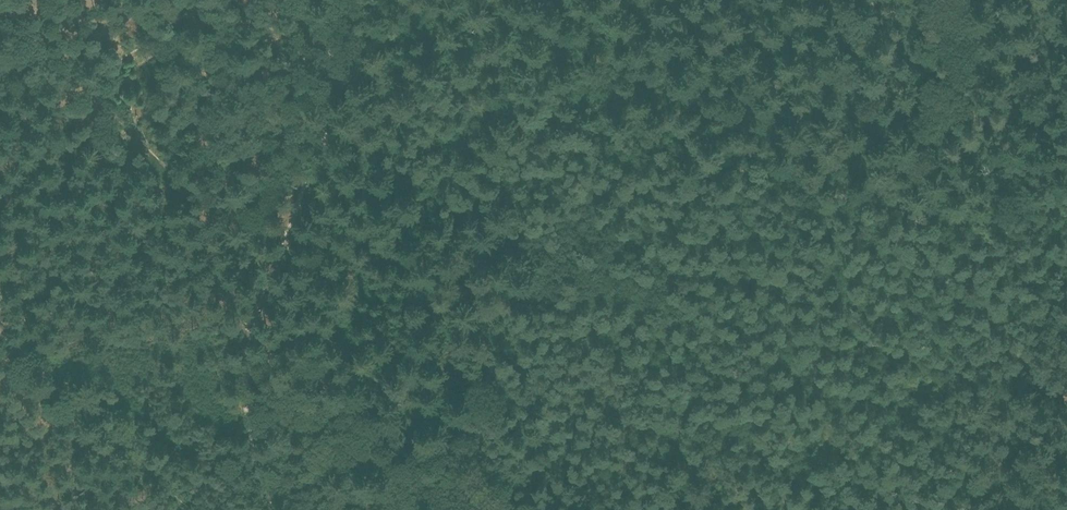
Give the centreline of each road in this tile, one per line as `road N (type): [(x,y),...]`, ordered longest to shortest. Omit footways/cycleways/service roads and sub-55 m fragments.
road 1 (track): [(242,356),(335,162),(348,87)]
road 2 (track): [(0,338),(186,509)]
road 3 (track): [(264,509),(242,356)]

